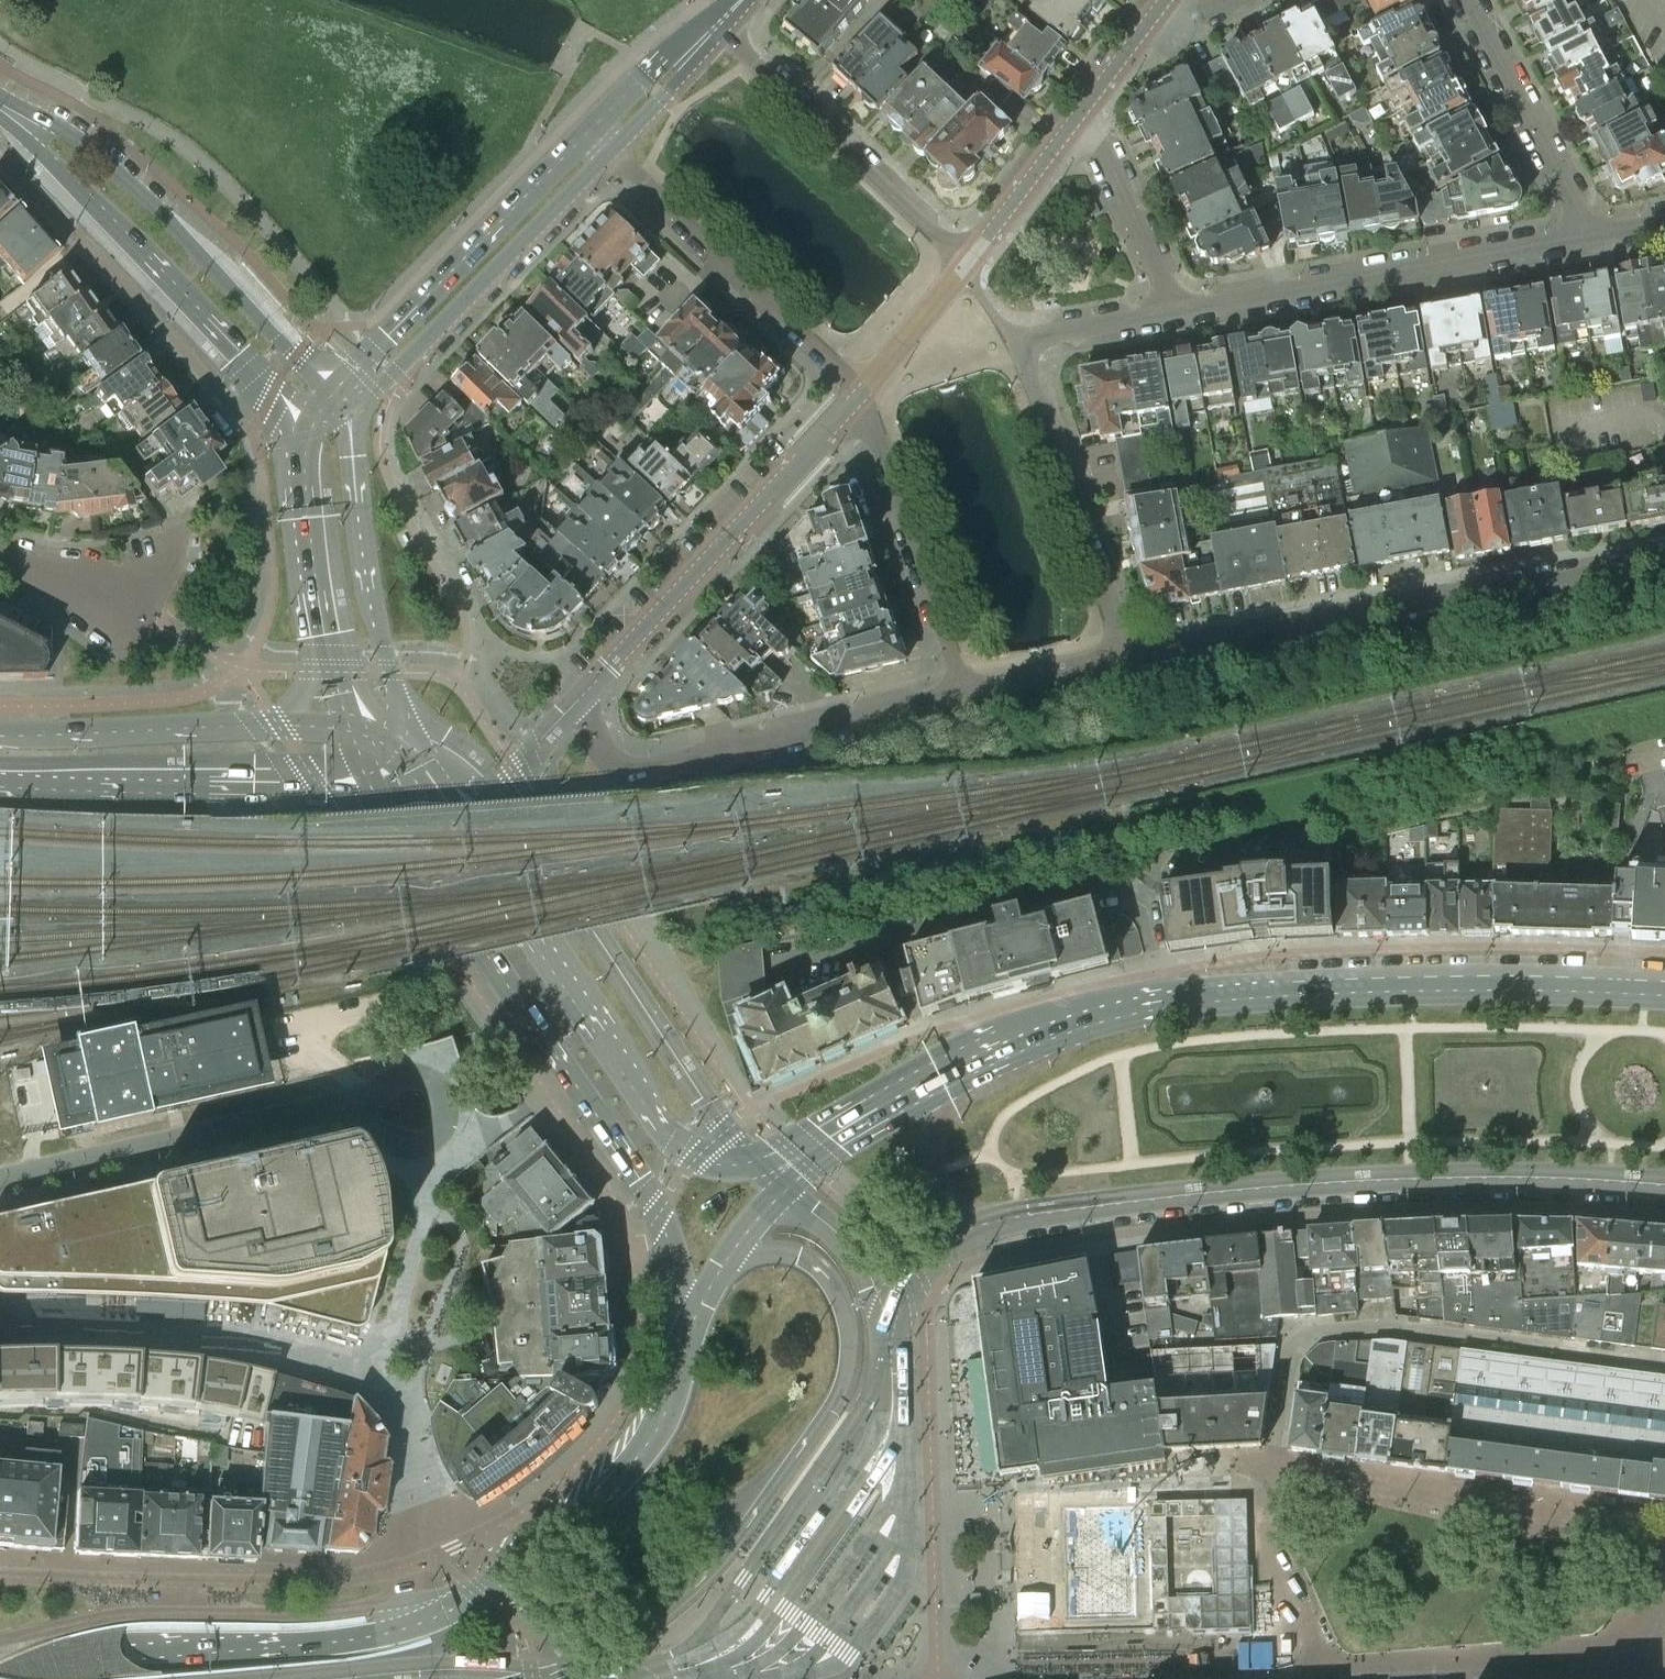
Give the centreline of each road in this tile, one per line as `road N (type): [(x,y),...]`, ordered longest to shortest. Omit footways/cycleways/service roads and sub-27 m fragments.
road 1 (residential): [(1664,1533),(1271,1474),(1291,1341),(1308,1330),(1387,1325),(1664,1362)]
road 2 (residential): [(958,1075),(933,1126),(930,1161),(954,1209),(980,1223),(1219,1190),(1412,1177),(1664,1186)]
road 3 (residential): [(964,692),(643,769),(615,762),(573,706),(859,394)]
road 4 (primary): [(1664,997),(1405,990),(1252,995),(1066,1029),(958,1075)]
road 5 (primary): [(366,775),(644,1180),(672,1249),(681,1348)]
road 6 (residential): [(537,1678),(606,1652),(689,1591),(723,1557),(840,1387),(848,1324),(823,1272),(782,1252),(723,1264)]
road 7 (primary): [(805,1170),(718,1163),(675,1138),(422,749)]
road 8 (residential): [(1664,559),(1121,656)]
road 9 (residential): [(1121,656),(1023,357),(1046,334),(1177,311)]
road 10 (primary): [(468,1600),(414,1626),(359,1638),(0,1676)]
road 11 (tertiary): [(468,1600),(297,1615),(147,1613),(0,1639)]
road 12 (residential): [(1177,311),(1591,236)]
road 13 (secondary): [(297,354),(112,166),(64,129),(0,97)]
road 14 (secondary): [(346,419),(610,153)]
road 15 (primary): [(0,780),(366,775)]
road 16 (residential): [(610,153),(841,367),(859,394)]
road 17 (primary): [(681,1348),(664,1413),(624,1472),(566,1529),(468,1600)]
road 18 (secondary): [(422,749),(390,671),(365,575),(346,419)]
road 19 (residential): [(963,269),(725,29)]
road 20 (secondary): [(0,117),(239,354)]
road 21 (residential): [(0,1183),(320,1109)]
road 22 (residential): [(859,394),(964,692)]
road 23 (secondary): [(587,133),(374,350)]
road 24 (primary): [(277,724),(0,734)]
road 25 (residential): [(1591,236),(1467,0)]
road 26 (residential): [(1177,311),(1103,152),(1071,125)]
road 27 (residential): [(418,1146),(438,1137),(450,1114),(447,1094),(433,1078),(403,1076),(320,1109)]
road 28 (secondary): [(299,484),(329,671)]
road 29 (primary): [(958,1075),(805,1170)]
road 30 (residential): [(963,269),(1071,125)]
road 31 (secondary): [(712,14),(587,133)]
road 32 (secondary): [(610,153),(725,29)]
road 33 (residential): [(153,622),(0,554)]
road 34 (residential): [(859,394),(963,269)]
road 35 (residential): [(964,692),(1121,656)]
road 36 (secondary): [(239,354),(286,440),(299,484)]
road 37 (residential): [(1071,125),(1146,25)]
road 38 (primary): [(805,1170),(723,1264)]

